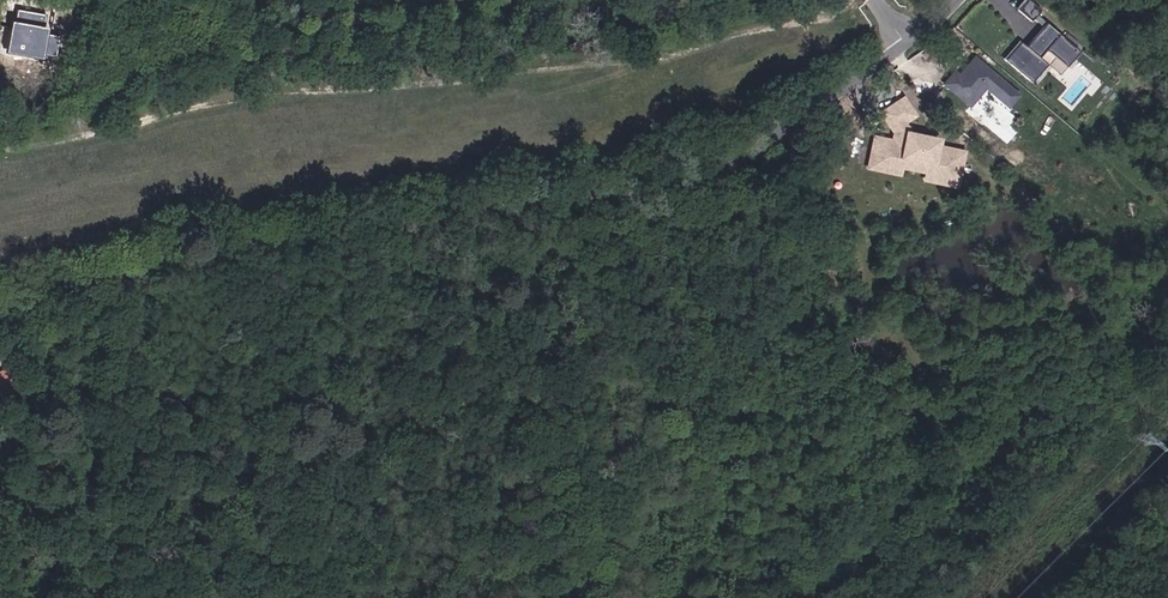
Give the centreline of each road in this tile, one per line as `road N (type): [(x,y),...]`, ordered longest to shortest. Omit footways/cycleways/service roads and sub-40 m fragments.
road 1 (unclassified): [(0,313),(148,282),(656,210),(770,159),(917,60)]

